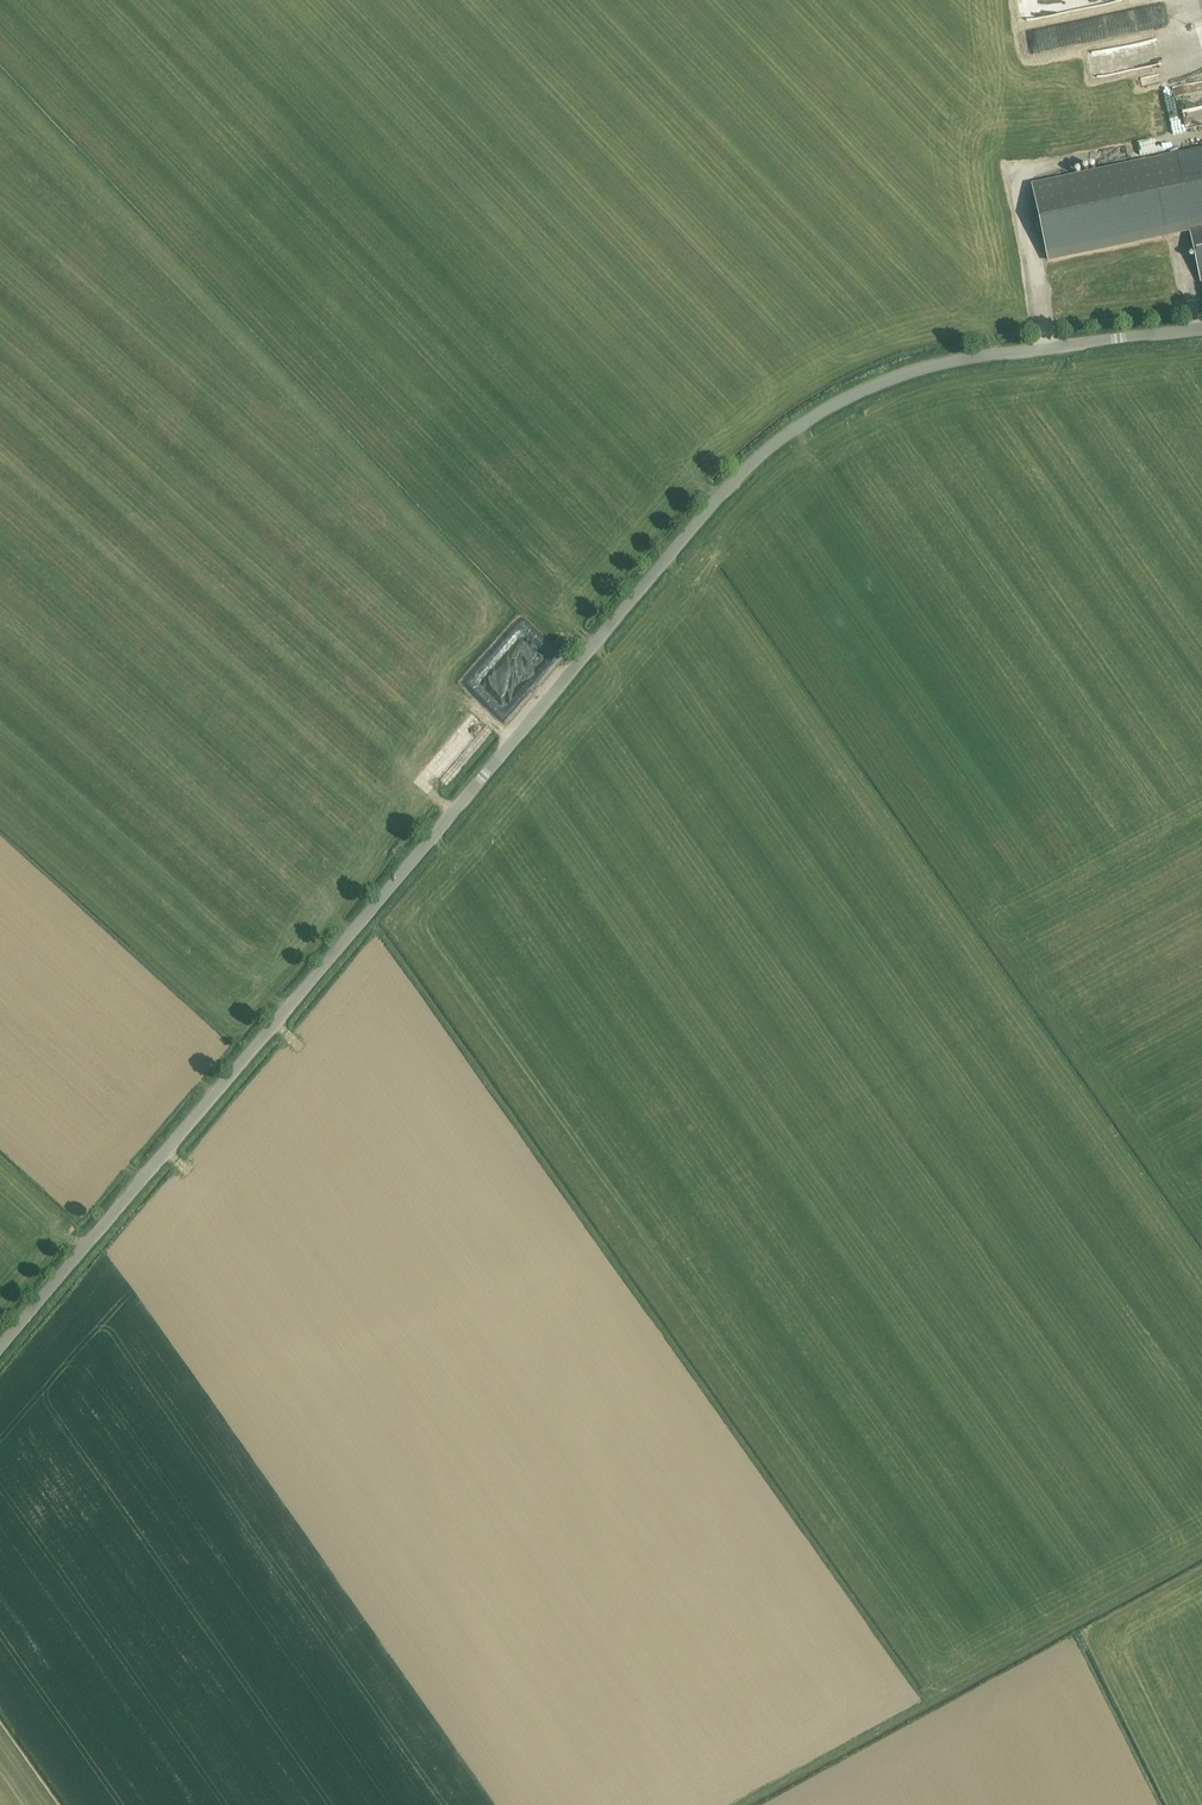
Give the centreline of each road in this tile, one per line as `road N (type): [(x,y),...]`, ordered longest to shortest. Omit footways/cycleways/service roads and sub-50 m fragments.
road 1 (tertiary): [(0,1342),(567,674),(803,414),(859,385),(984,357),(1201,329)]

